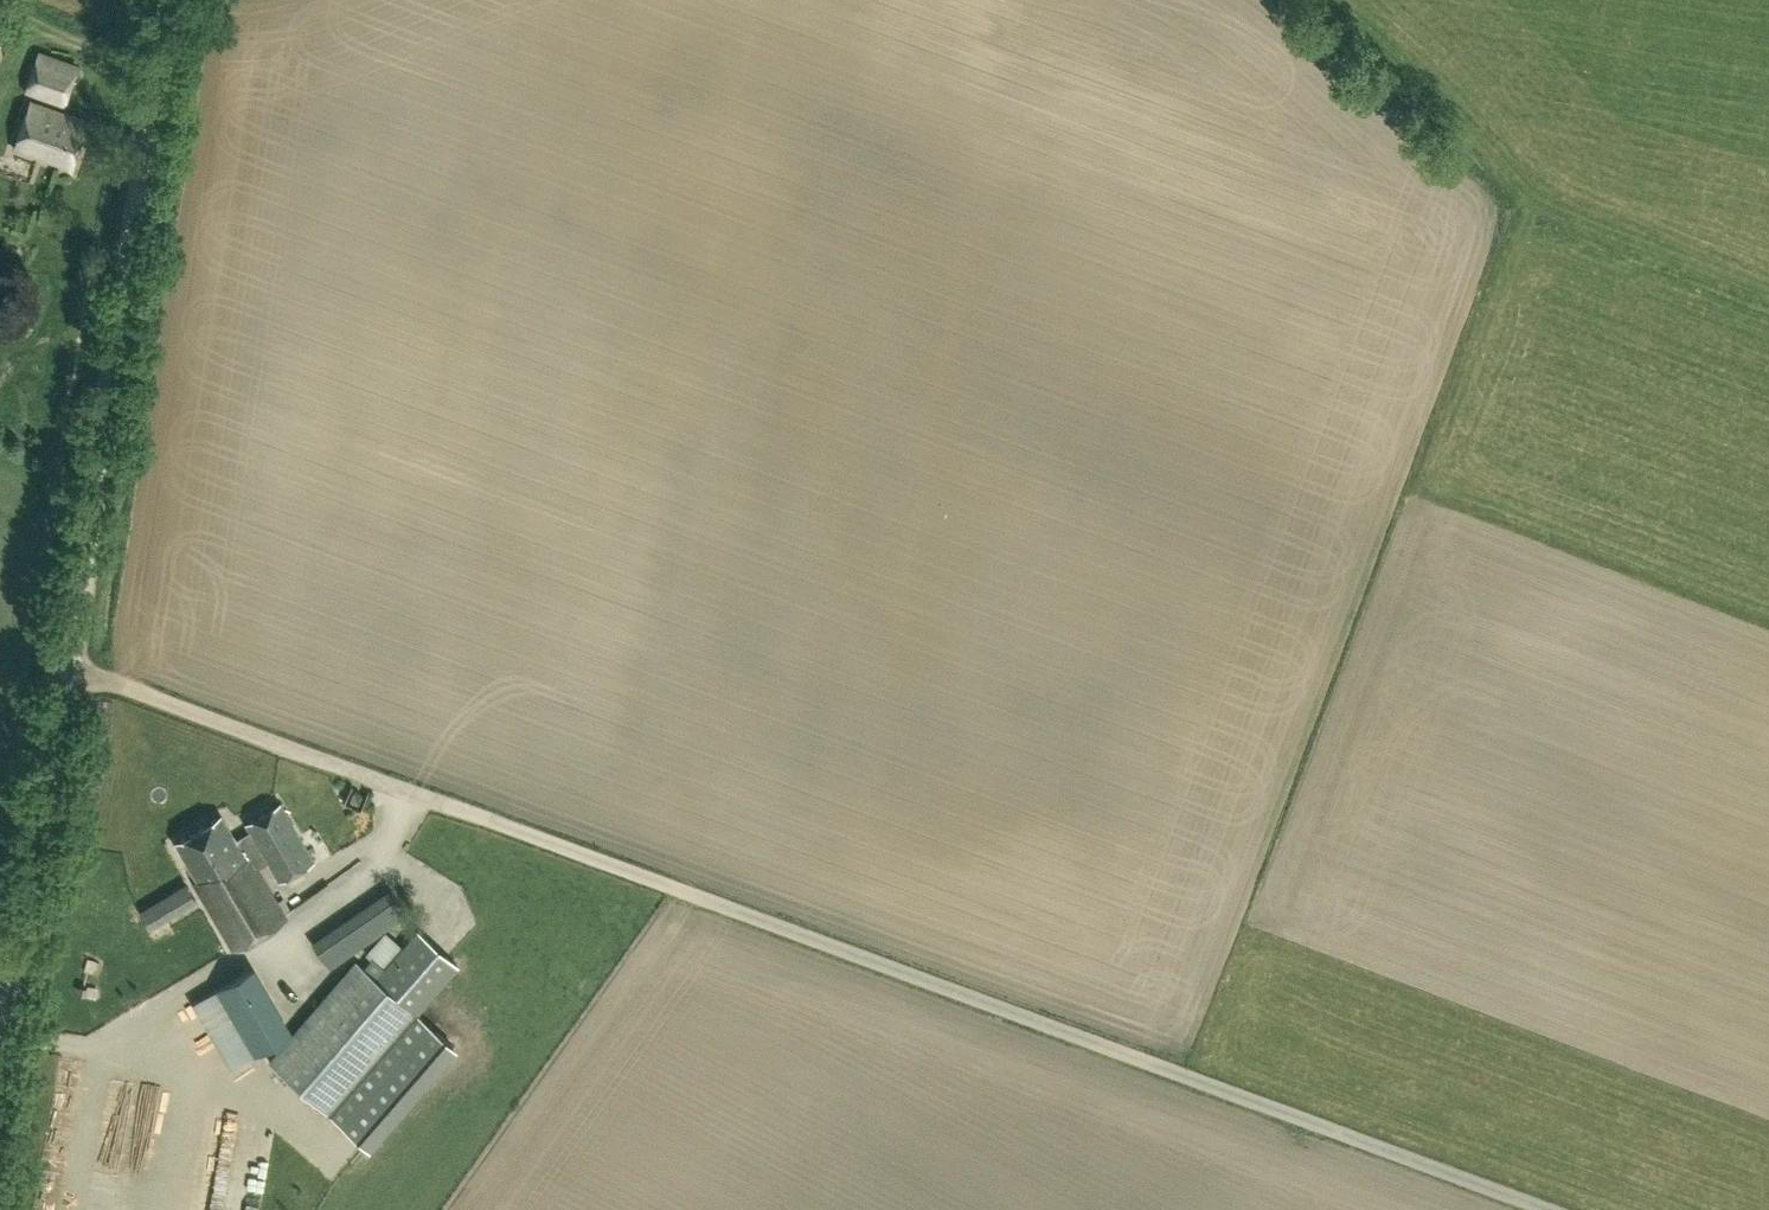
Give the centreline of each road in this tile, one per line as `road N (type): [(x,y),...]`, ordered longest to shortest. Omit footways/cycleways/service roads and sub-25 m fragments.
road 1 (track): [(1538,1209),(74,666)]
road 2 (tertiary): [(0,1109),(190,0)]

